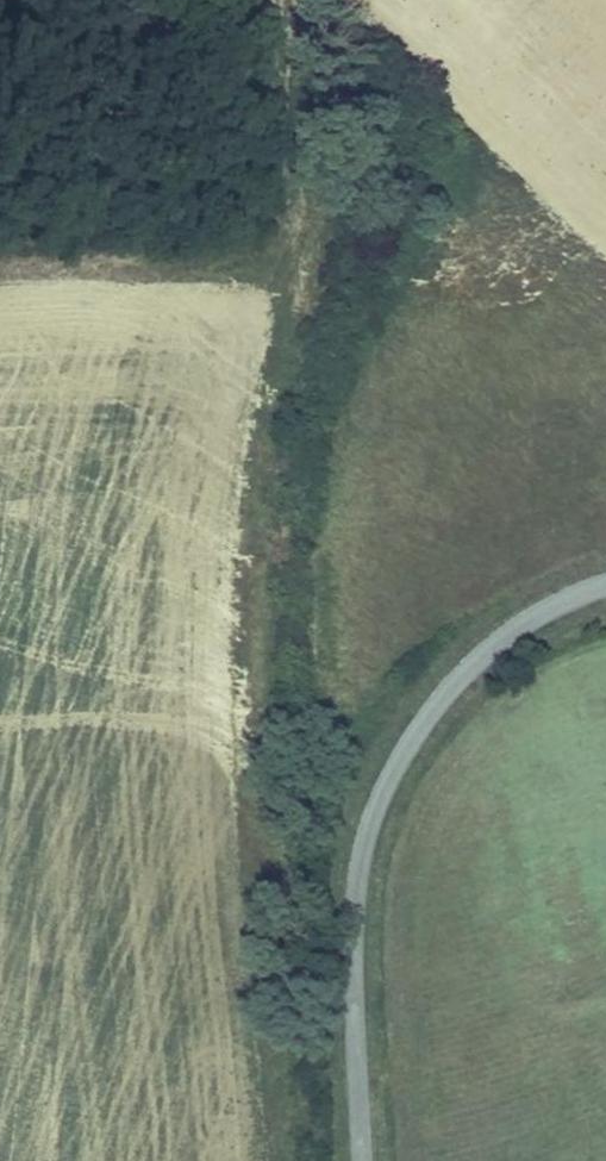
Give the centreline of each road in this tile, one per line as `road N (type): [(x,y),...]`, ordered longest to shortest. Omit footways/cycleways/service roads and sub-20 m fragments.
road 1 (unclassified): [(605,585),(504,637),(445,696),(392,776),(363,861),(354,942),(362,1160)]

